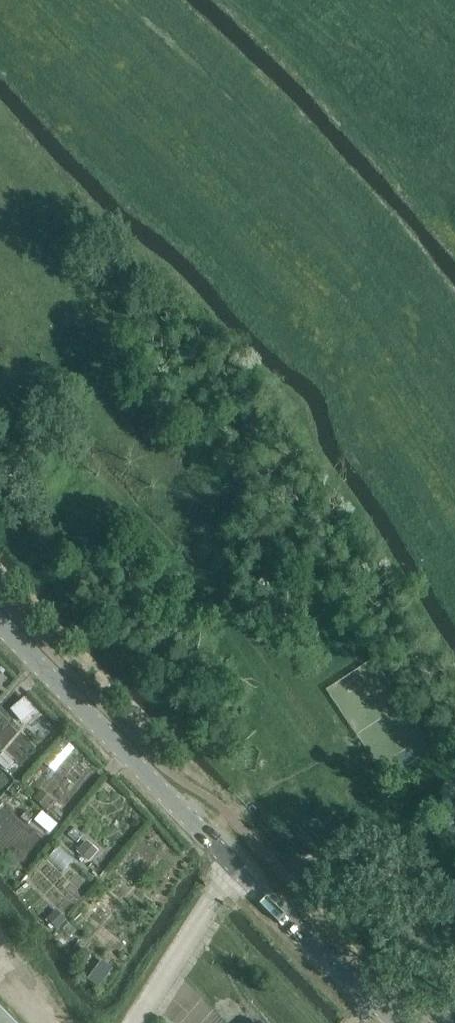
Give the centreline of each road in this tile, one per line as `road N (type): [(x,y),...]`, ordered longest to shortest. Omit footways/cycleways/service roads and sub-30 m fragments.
road 1 (unclassified): [(0,626),(231,864),(401,1022)]
road 2 (track): [(231,864),(140,1022)]

